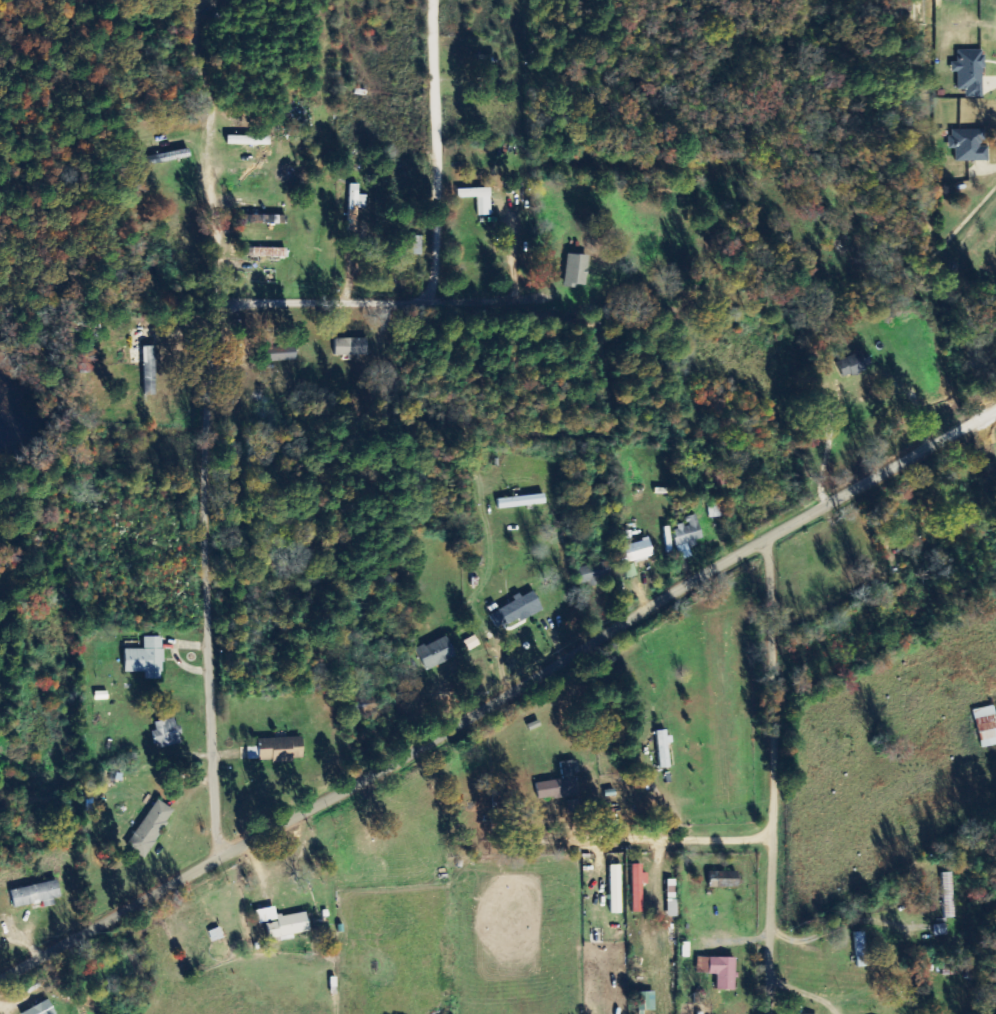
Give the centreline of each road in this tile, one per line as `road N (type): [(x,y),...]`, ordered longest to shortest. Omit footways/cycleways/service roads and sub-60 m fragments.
road 1 (tertiary): [(0,978),(449,731),(683,585),(995,407)]
road 2 (residential): [(219,857),(211,634),(218,379),(227,326),(259,303),(527,298)]
road 3 (residential): [(765,539),(770,975)]
road 4 (residential): [(442,303),(444,0)]

